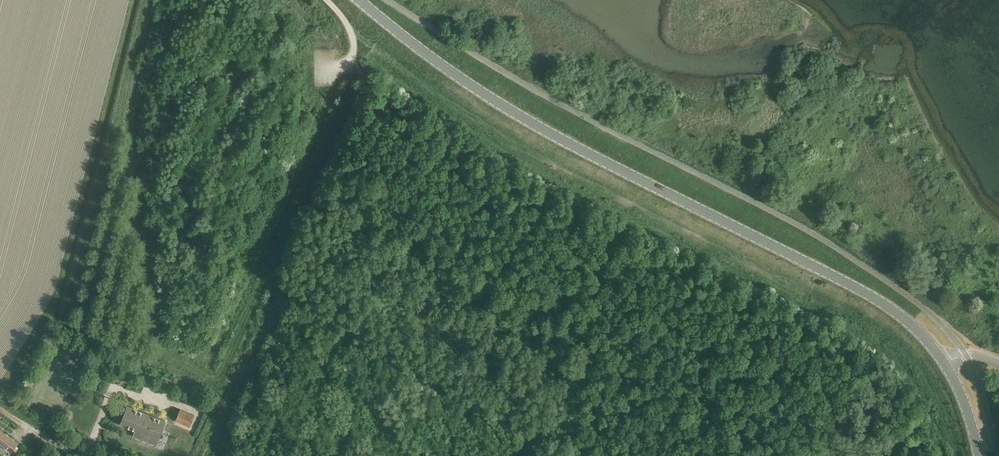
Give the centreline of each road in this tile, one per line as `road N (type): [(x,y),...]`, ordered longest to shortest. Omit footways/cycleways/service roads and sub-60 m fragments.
road 1 (secondary): [(979,455),(946,364),(899,314),(479,92),(361,0)]

